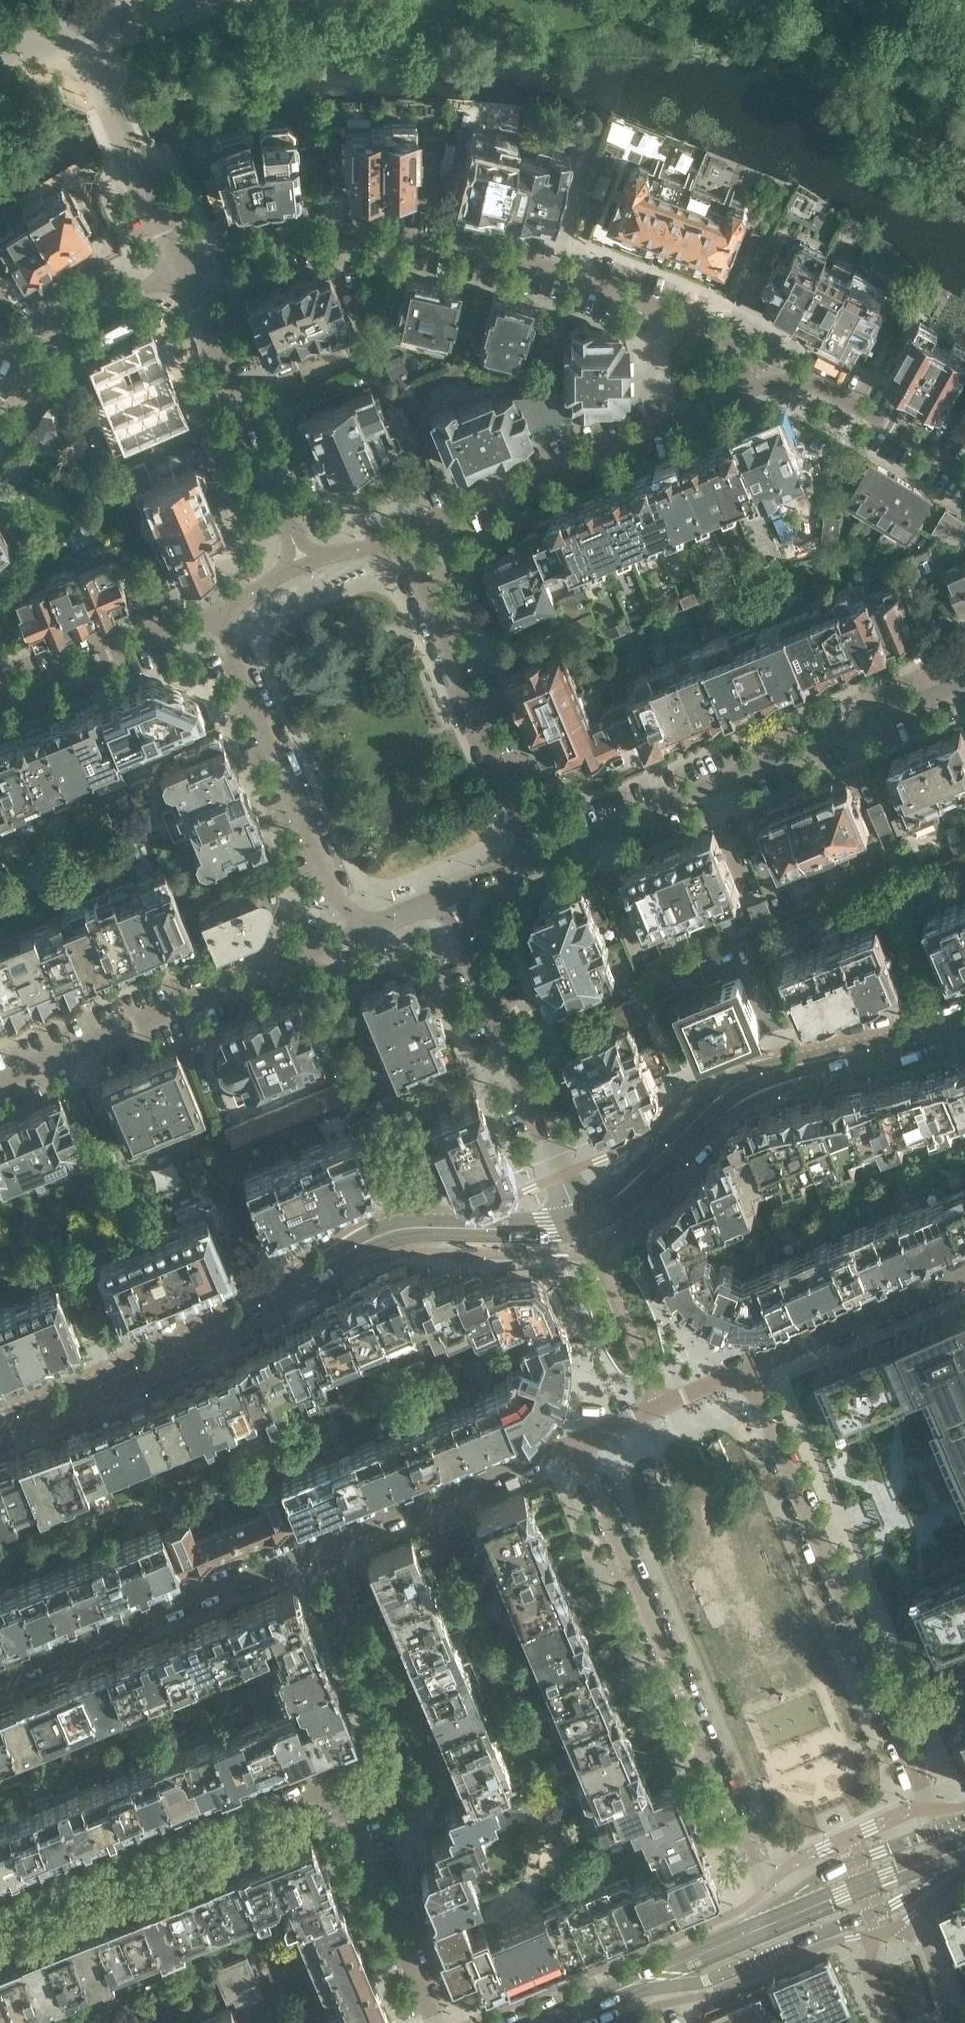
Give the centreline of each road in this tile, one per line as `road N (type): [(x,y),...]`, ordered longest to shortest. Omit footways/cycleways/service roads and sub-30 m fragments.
road 1 (residential): [(180,273),(266,244),(328,234),(402,236),(475,245),(581,277),(685,325)]
road 2 (residential): [(591,1435),(594,1486),(776,1923)]
road 3 (residential): [(939,1831),(744,1371)]
road 4 (residential): [(535,858),(964,682)]
road 5 (residential): [(0,1080),(370,928)]
road 6 (residential): [(0,1914),(335,1785)]
road 7 (tertiary): [(318,1270),(182,1349),(0,1424)]
road 8 (residential): [(581,1221),(446,895)]
road 9 (residential): [(219,614),(341,902),(370,928)]
road 10 (residential): [(0,1679),(320,1546)]
road 11 (residential): [(535,858),(400,540)]
road 12 (tertiary): [(663,1972),(720,1975),(780,1952),(898,1904),(964,1849)]
road 13 (residential): [(694,406),(400,540)]
road 14 (residential): [(301,563),(180,273)]
road 15 (residential): [(964,471),(776,367),(694,406)]
road 16 (residential): [(320,1546),(591,1435)]
road 17 (residential): [(335,1785),(399,1743),(320,1546)]
road 18 (residential): [(434,2022),(335,1785)]
road 19 (residential): [(744,1371),(964,1276)]
road 20 (residential): [(219,614),(0,698)]
road 21 (tertiary): [(537,1230),(398,1227),(318,1270)]
road 22 (tertiary): [(835,1058),(770,1068),(725,1089),(645,1170)]
road 23 (tertiary): [(318,1270),(390,1236),(537,1230)]
road 24 (tertiary): [(645,1170),(733,1093),(835,1058)]
road 25 (residential): [(180,273),(93,309),(32,356),(0,399)]
road 26 (tertiary): [(939,1831),(819,1878),(776,1923)]
road 27 (residential): [(744,1371),(591,1435)]
road 28 (tertiary): [(964,1022),(835,1058)]
road 29 (residential): [(128,150),(180,273)]
road 30 (tertiary): [(663,1972),(544,2022)]
road 31 (tertiary): [(776,1923),(663,1972)]

